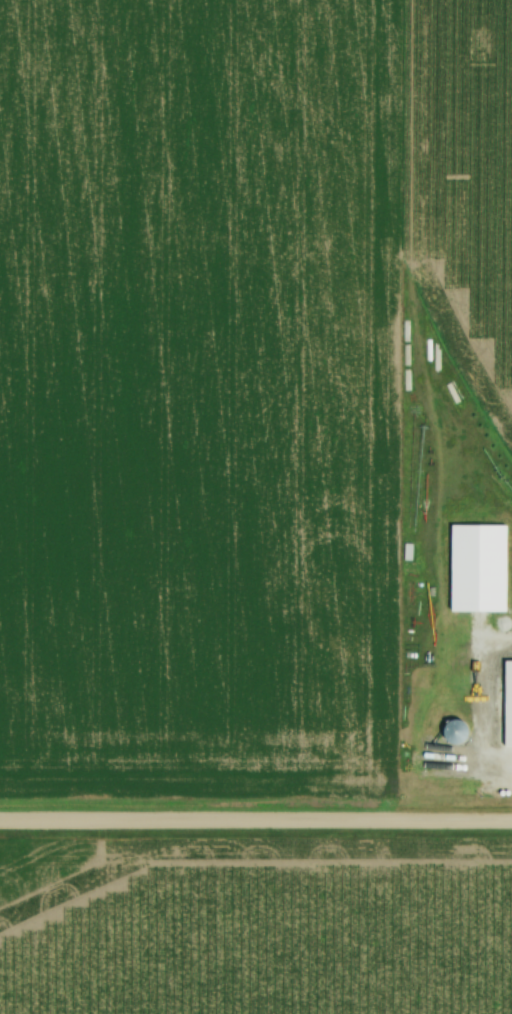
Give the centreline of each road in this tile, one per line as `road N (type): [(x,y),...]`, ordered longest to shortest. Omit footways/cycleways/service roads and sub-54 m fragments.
road 1 (residential): [(0,826),(511,825)]

